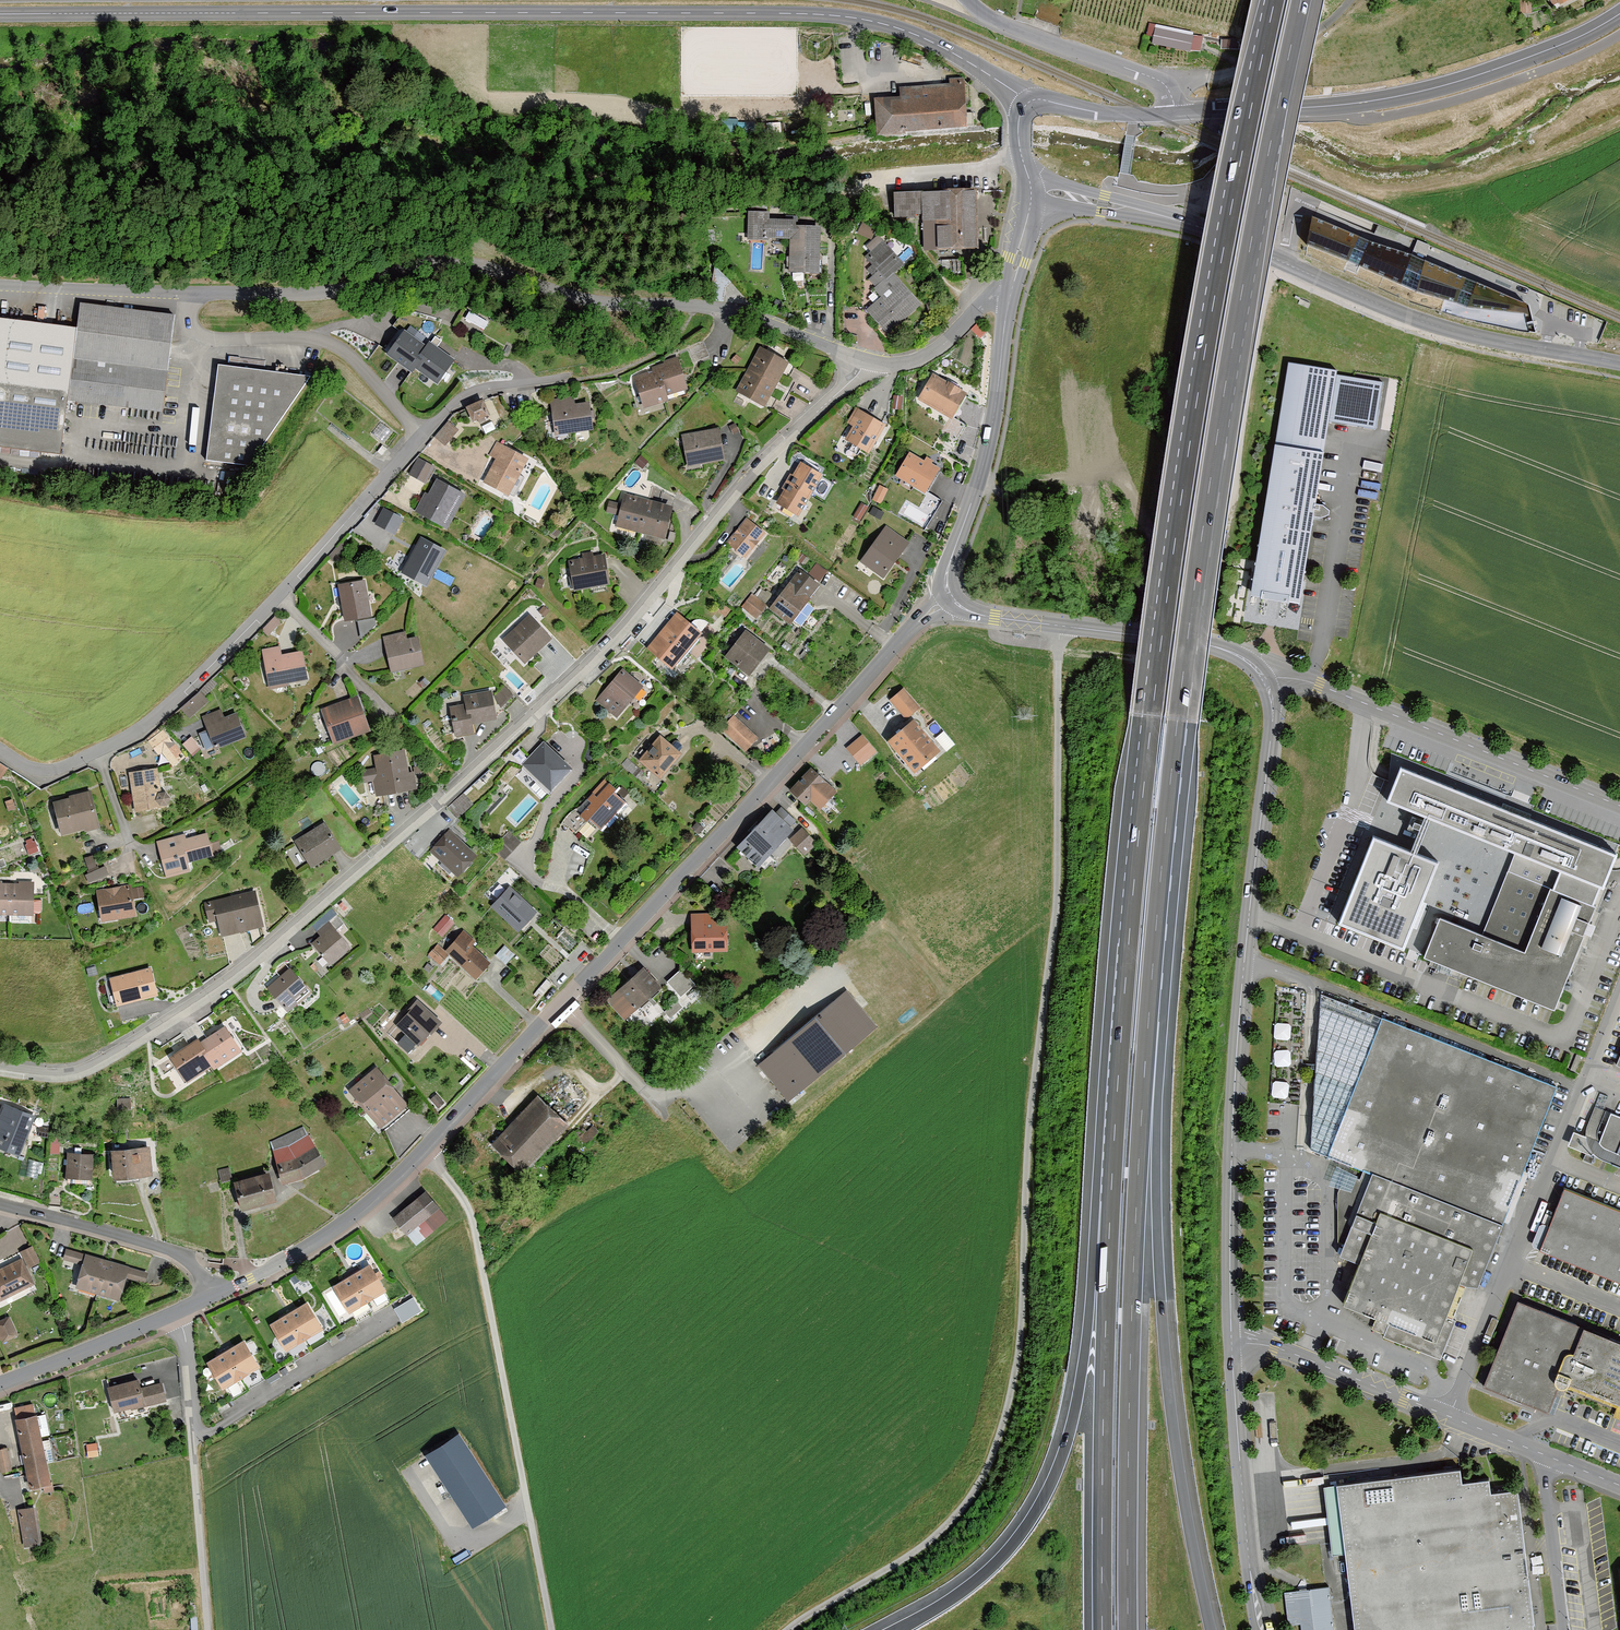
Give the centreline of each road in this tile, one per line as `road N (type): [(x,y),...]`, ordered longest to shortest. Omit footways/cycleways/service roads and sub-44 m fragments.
road 1 (motorway): [(1274,0),(1203,359),(1165,607),(1111,1181)]
road 2 (residential): [(0,1068),(72,1074),(222,986),(612,646),(763,463),(868,361)]
road 3 (track): [(786,1629),(941,1534),(982,1480),(1011,1395),(1056,913),(1061,627)]
road 4 (tertiary): [(1028,103),(912,32),(826,14),(0,12)]
road 5 (motorway): [(1149,1015),(1206,514),(1302,0)]
road 6 (tertiary): [(949,596),(916,621),(354,1218),(224,1292)]
road 7 (residential): [(868,361),(731,311),(600,302),(471,264),(426,264),(322,293),(0,284)]
road 8 (residential): [(0,750),(44,770),(142,727),(176,700),(459,400),(492,387),(570,377)]
road 9 (residential): [(1266,678),(1271,721),(1231,1147),(1231,1338)]
road 10 (motorway): [(1211,1629),(1165,1358),(1149,1015)]
road 11 (motorway): [(1128,1629),(1133,1299),(1149,1015)]
road 12 (tertiary): [(1619,364),(1434,326),(1181,222),(1032,192)]
road 13 (motorway): [(1111,1181),(1076,1406),(1048,1488),(989,1569),(896,1629)]
road 14 (track): [(425,1149),(463,1196),(476,1230),(552,1629)]
road 15 (tertiary): [(1173,112),(1341,105),(1420,92),(1559,46),(1619,14)]
road 16 (motorway): [(1111,1181),(1102,1629)]
road 17 (unclassified): [(1231,1338),(1274,1347),(1619,1485)]
road 18 (unclassified): [(1266,678),(1307,681),(1619,805)]
road 19 (residential): [(949,596),(995,618),(1230,651),(1266,678)]
road 20 (tertiary): [(1011,288),(993,426),(946,580),(949,596)]
road 21 (residential): [(1231,1338),(1248,1562),(1263,1629)]
road 22 (unclassified): [(224,1292),(175,1253),(0,1203)]
road 23 (residential): [(1173,112),(1167,89),(1155,80),(996,21),(967,0)]
road 24 (tertiary): [(224,1292),(0,1384)]
road 25 (track): [(193,1436),(206,1629)]
road 26 (residential): [(1011,288),(927,358),(868,361)]
road 27 (tertiary): [(1028,103),(1111,115),(1173,112)]

